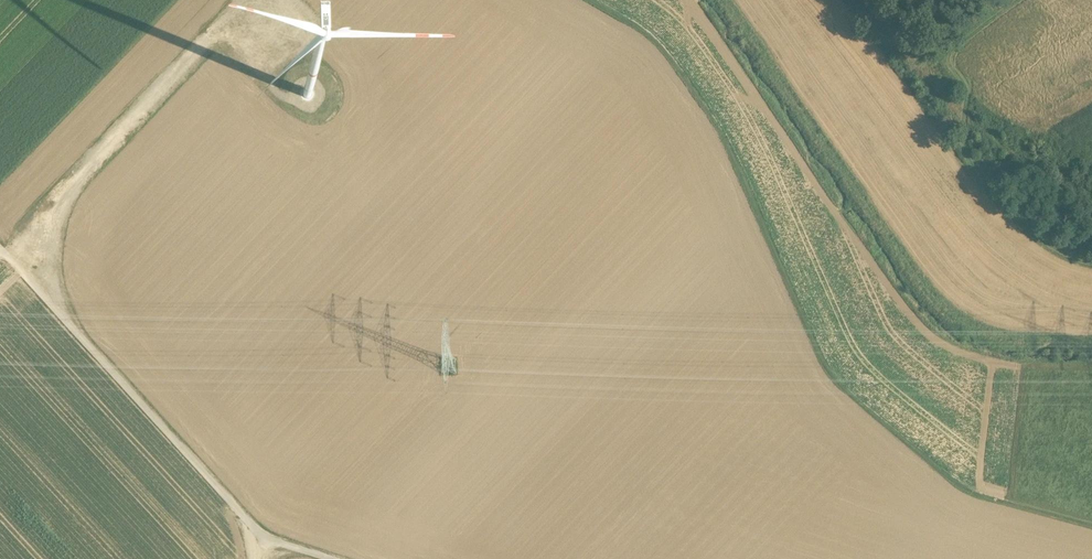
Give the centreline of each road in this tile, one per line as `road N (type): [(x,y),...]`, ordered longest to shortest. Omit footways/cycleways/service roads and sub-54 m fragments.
road 1 (track): [(586,0),(661,56),(693,92),(806,326),(854,394),(976,491),(1091,525)]
road 2 (track): [(0,247),(249,524),(267,540),(331,558)]
road 3 (track): [(1091,262),(1023,224),(975,166),(968,134)]

